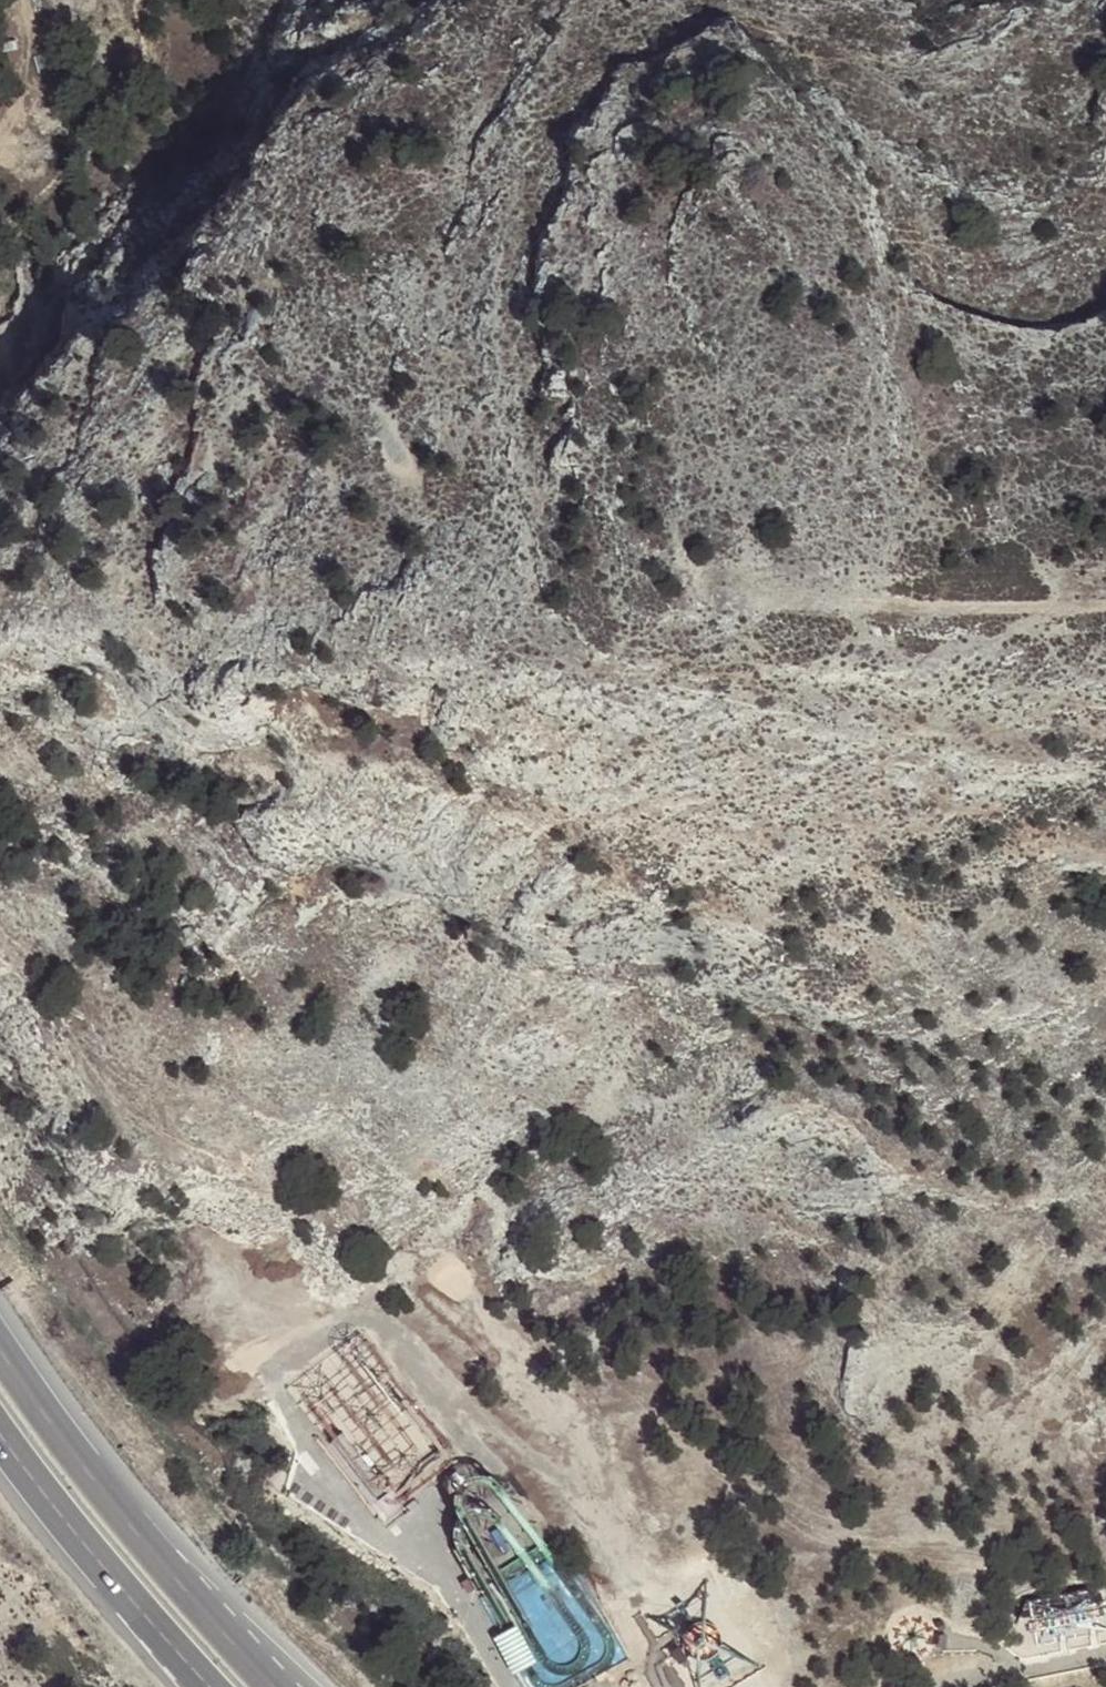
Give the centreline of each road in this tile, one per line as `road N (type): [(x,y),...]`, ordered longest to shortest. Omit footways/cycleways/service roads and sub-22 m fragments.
road 1 (trunk): [(275,1686),(97,1483),(0,1348)]
road 2 (track): [(1105,590),(1075,591),(948,647),(890,652),(824,602),(767,598)]
road 3 (trunk): [(0,1435),(89,1557),(206,1686)]

